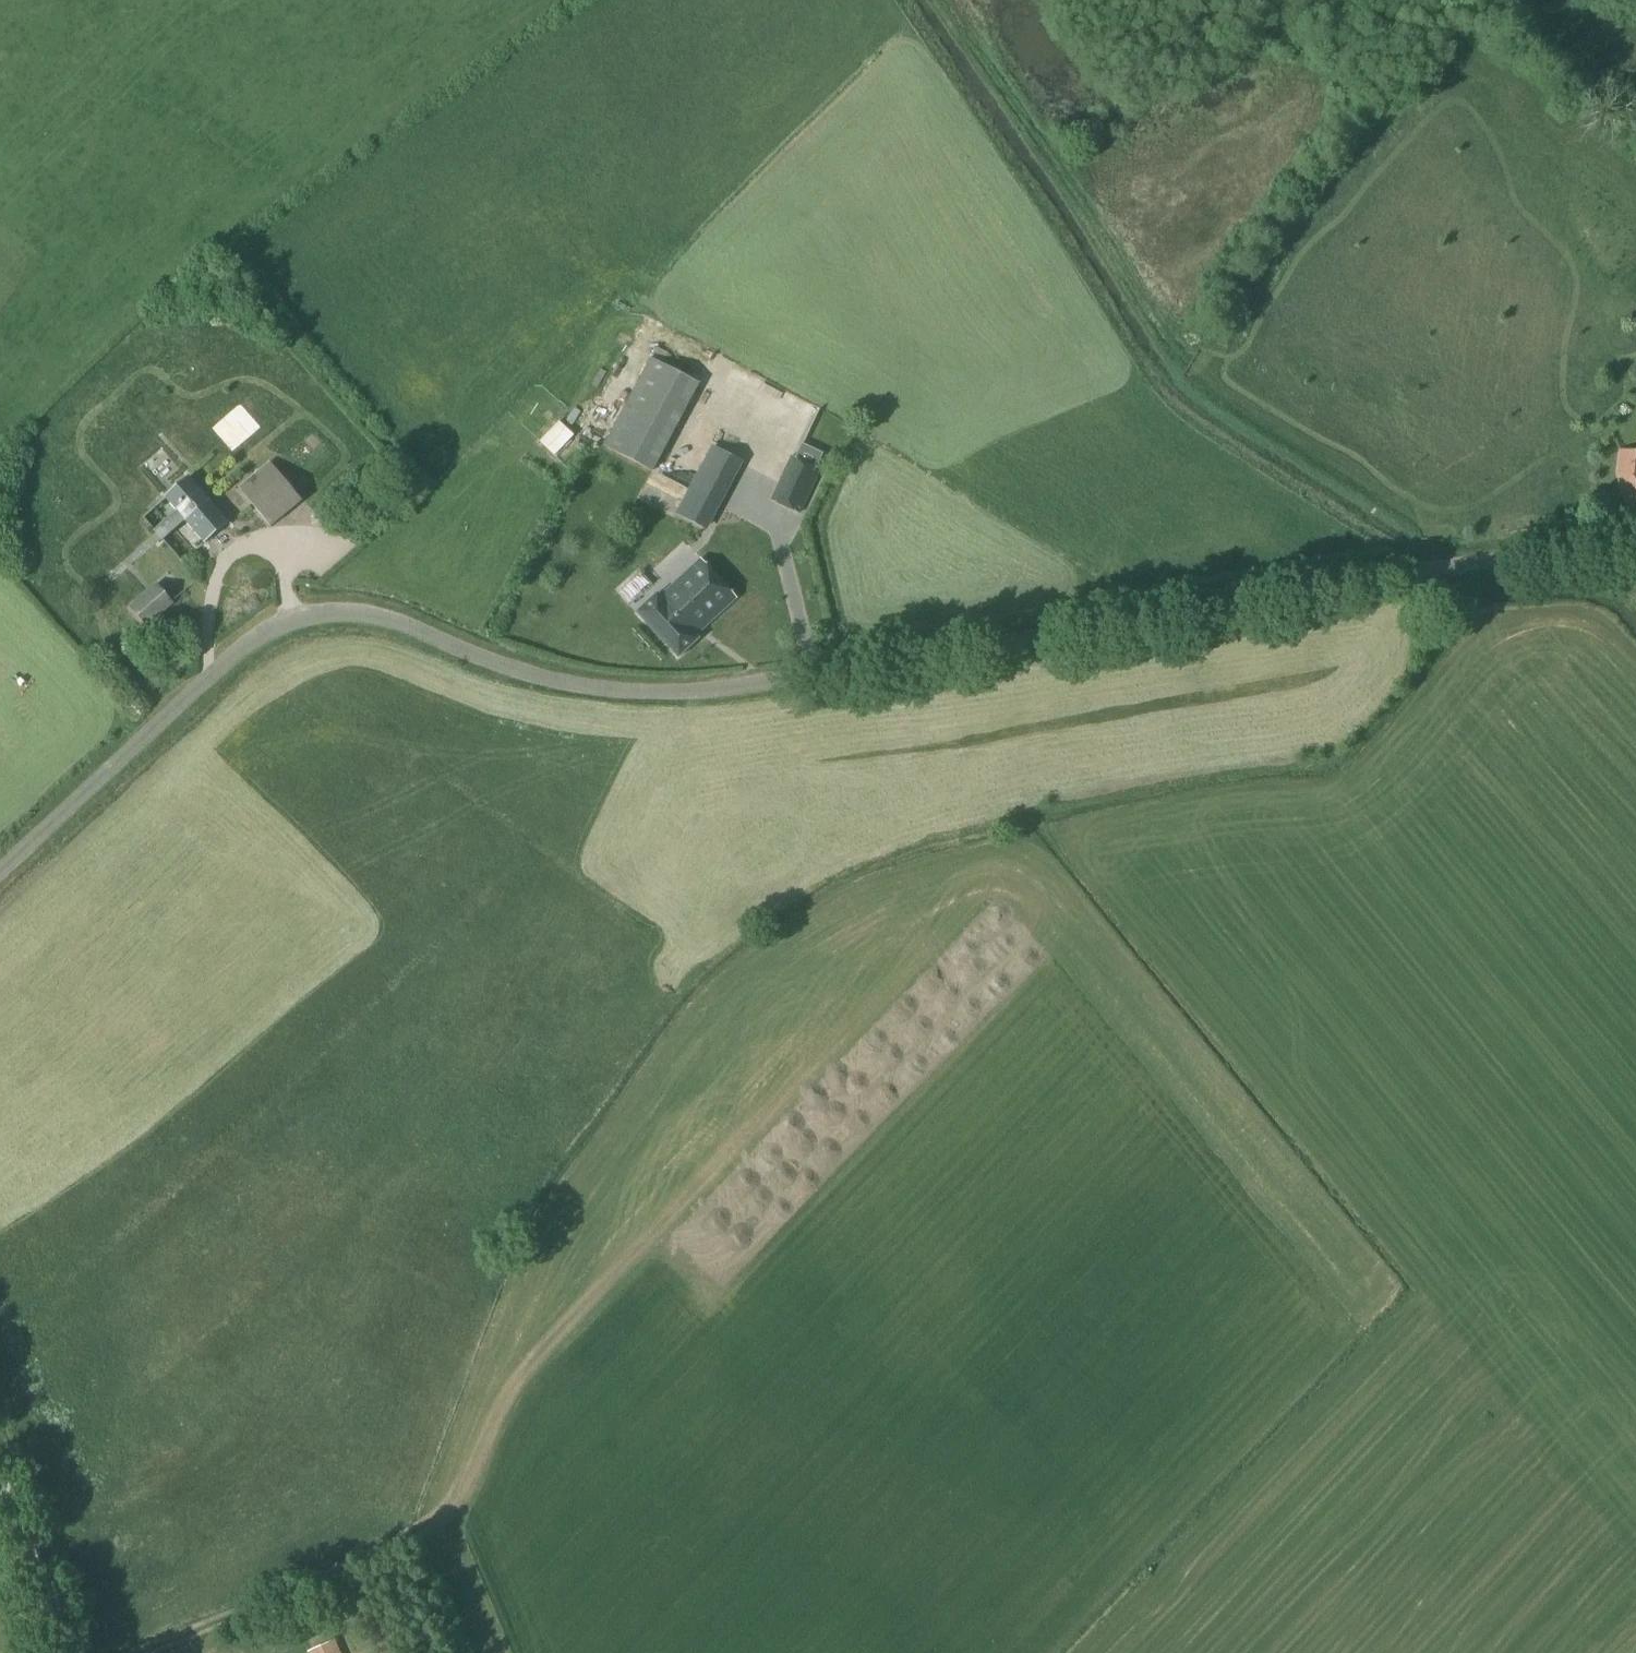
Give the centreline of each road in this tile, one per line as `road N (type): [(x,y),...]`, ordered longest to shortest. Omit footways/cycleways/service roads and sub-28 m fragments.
road 1 (unclassified): [(1635,543),(710,691),(560,682),(391,618),(310,616),(251,641),(0,870)]
road 2 (unclassified): [(66,1652),(0,1487)]

